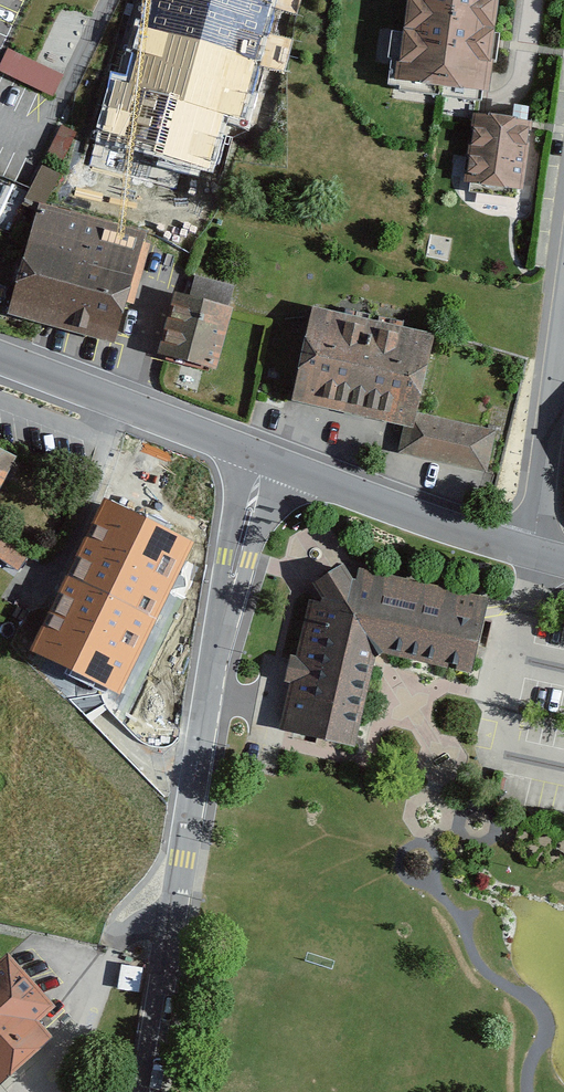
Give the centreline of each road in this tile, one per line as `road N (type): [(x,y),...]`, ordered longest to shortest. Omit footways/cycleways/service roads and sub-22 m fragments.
road 1 (residential): [(145,1091),(210,689),(266,456)]
road 2 (tertiary): [(266,456),(0,359)]
road 3 (tertiary): [(530,555),(266,456)]
road 4 (residential): [(563,324),(530,555)]
road 5 (residential): [(0,141),(59,105),(110,0)]

